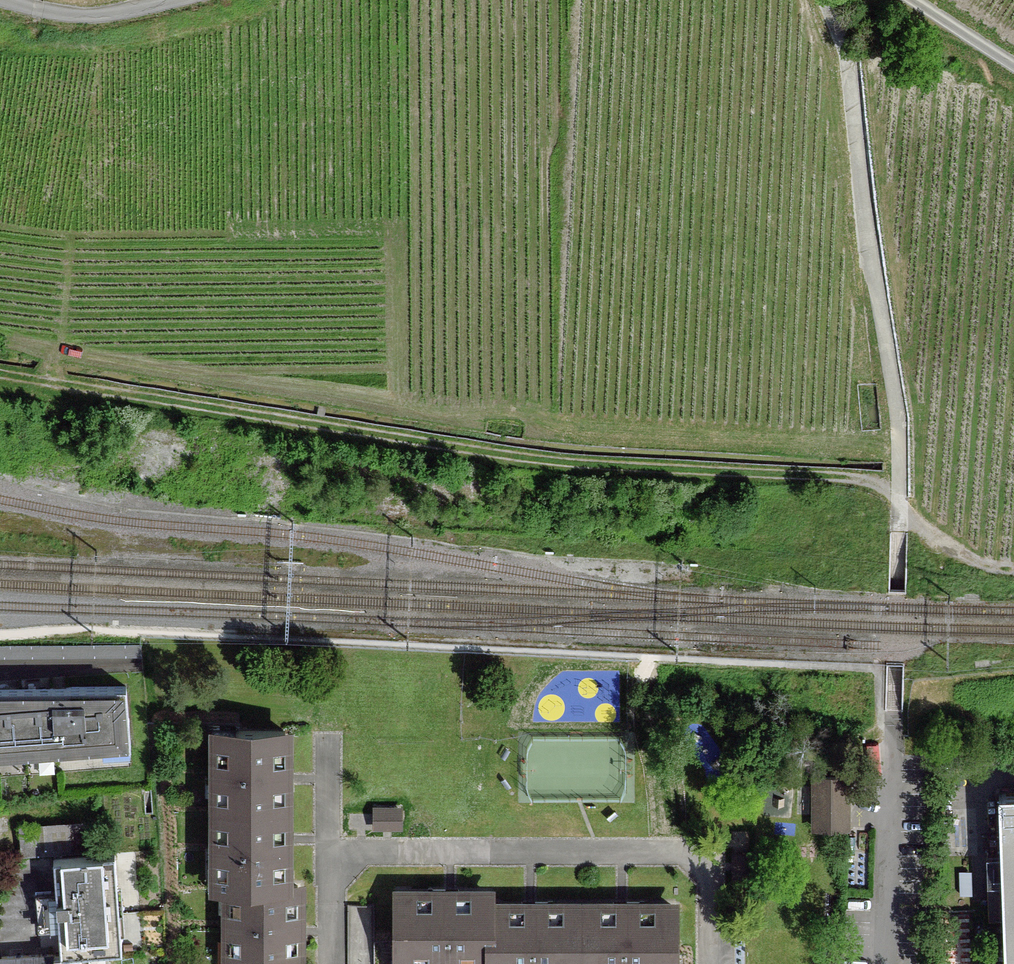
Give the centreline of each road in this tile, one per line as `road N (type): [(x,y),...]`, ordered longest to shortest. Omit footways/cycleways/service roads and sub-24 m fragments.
road 1 (track): [(899,494),(846,478),(499,454),(0,374)]
road 2 (track): [(824,0),(843,45),(899,424),(900,532)]
road 3 (track): [(8,0),(87,16),(170,0)]
road 4 (track): [(1013,569),(950,552),(899,512)]

